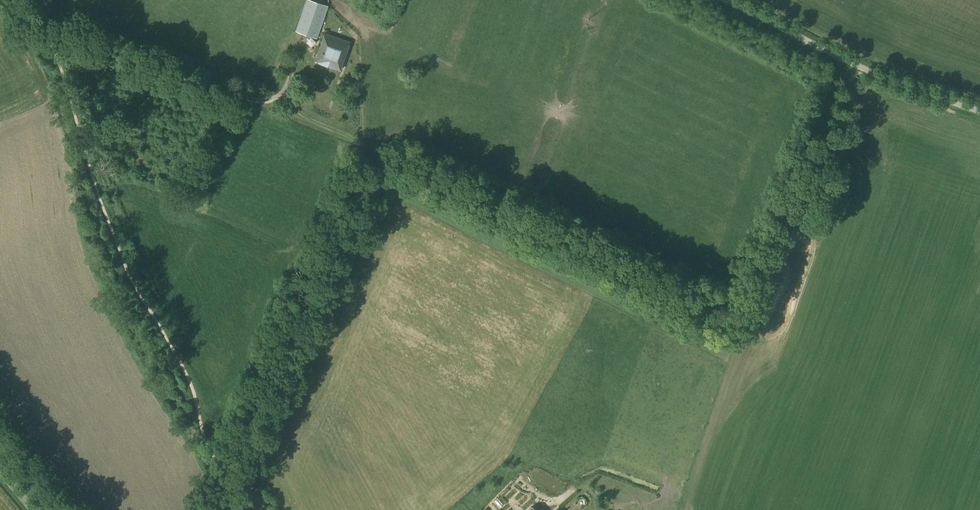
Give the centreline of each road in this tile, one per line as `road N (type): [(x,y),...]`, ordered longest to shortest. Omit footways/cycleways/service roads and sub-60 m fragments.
road 1 (track): [(35,26),(178,74),(369,155),(371,167),(220,489)]
road 2 (unclassified): [(979,110),(842,59),(726,0)]

